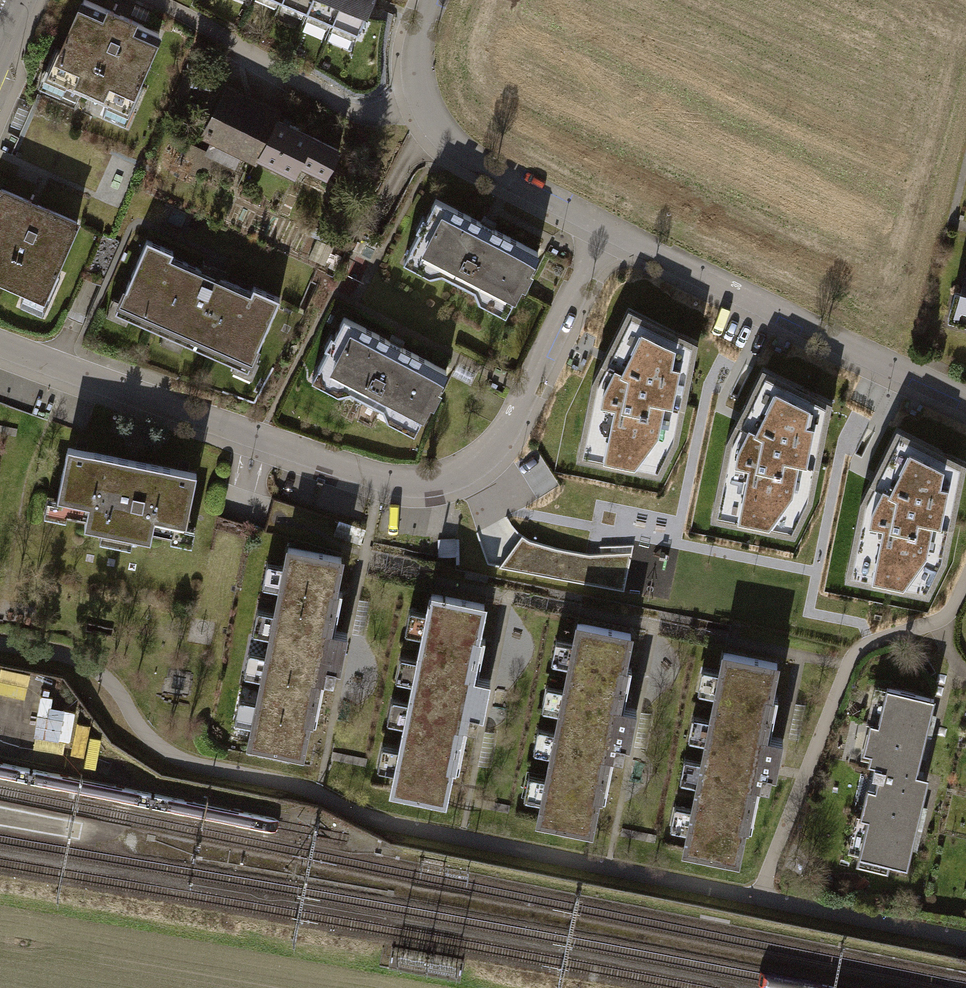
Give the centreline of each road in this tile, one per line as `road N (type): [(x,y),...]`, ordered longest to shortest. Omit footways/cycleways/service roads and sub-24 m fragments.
road 1 (residential): [(608,231),(493,448),(440,482),(385,479),(0,338)]
road 2 (residential): [(965,401),(608,231)]
road 3 (residential): [(430,0),(412,74),(433,129),(454,149),(608,231)]

